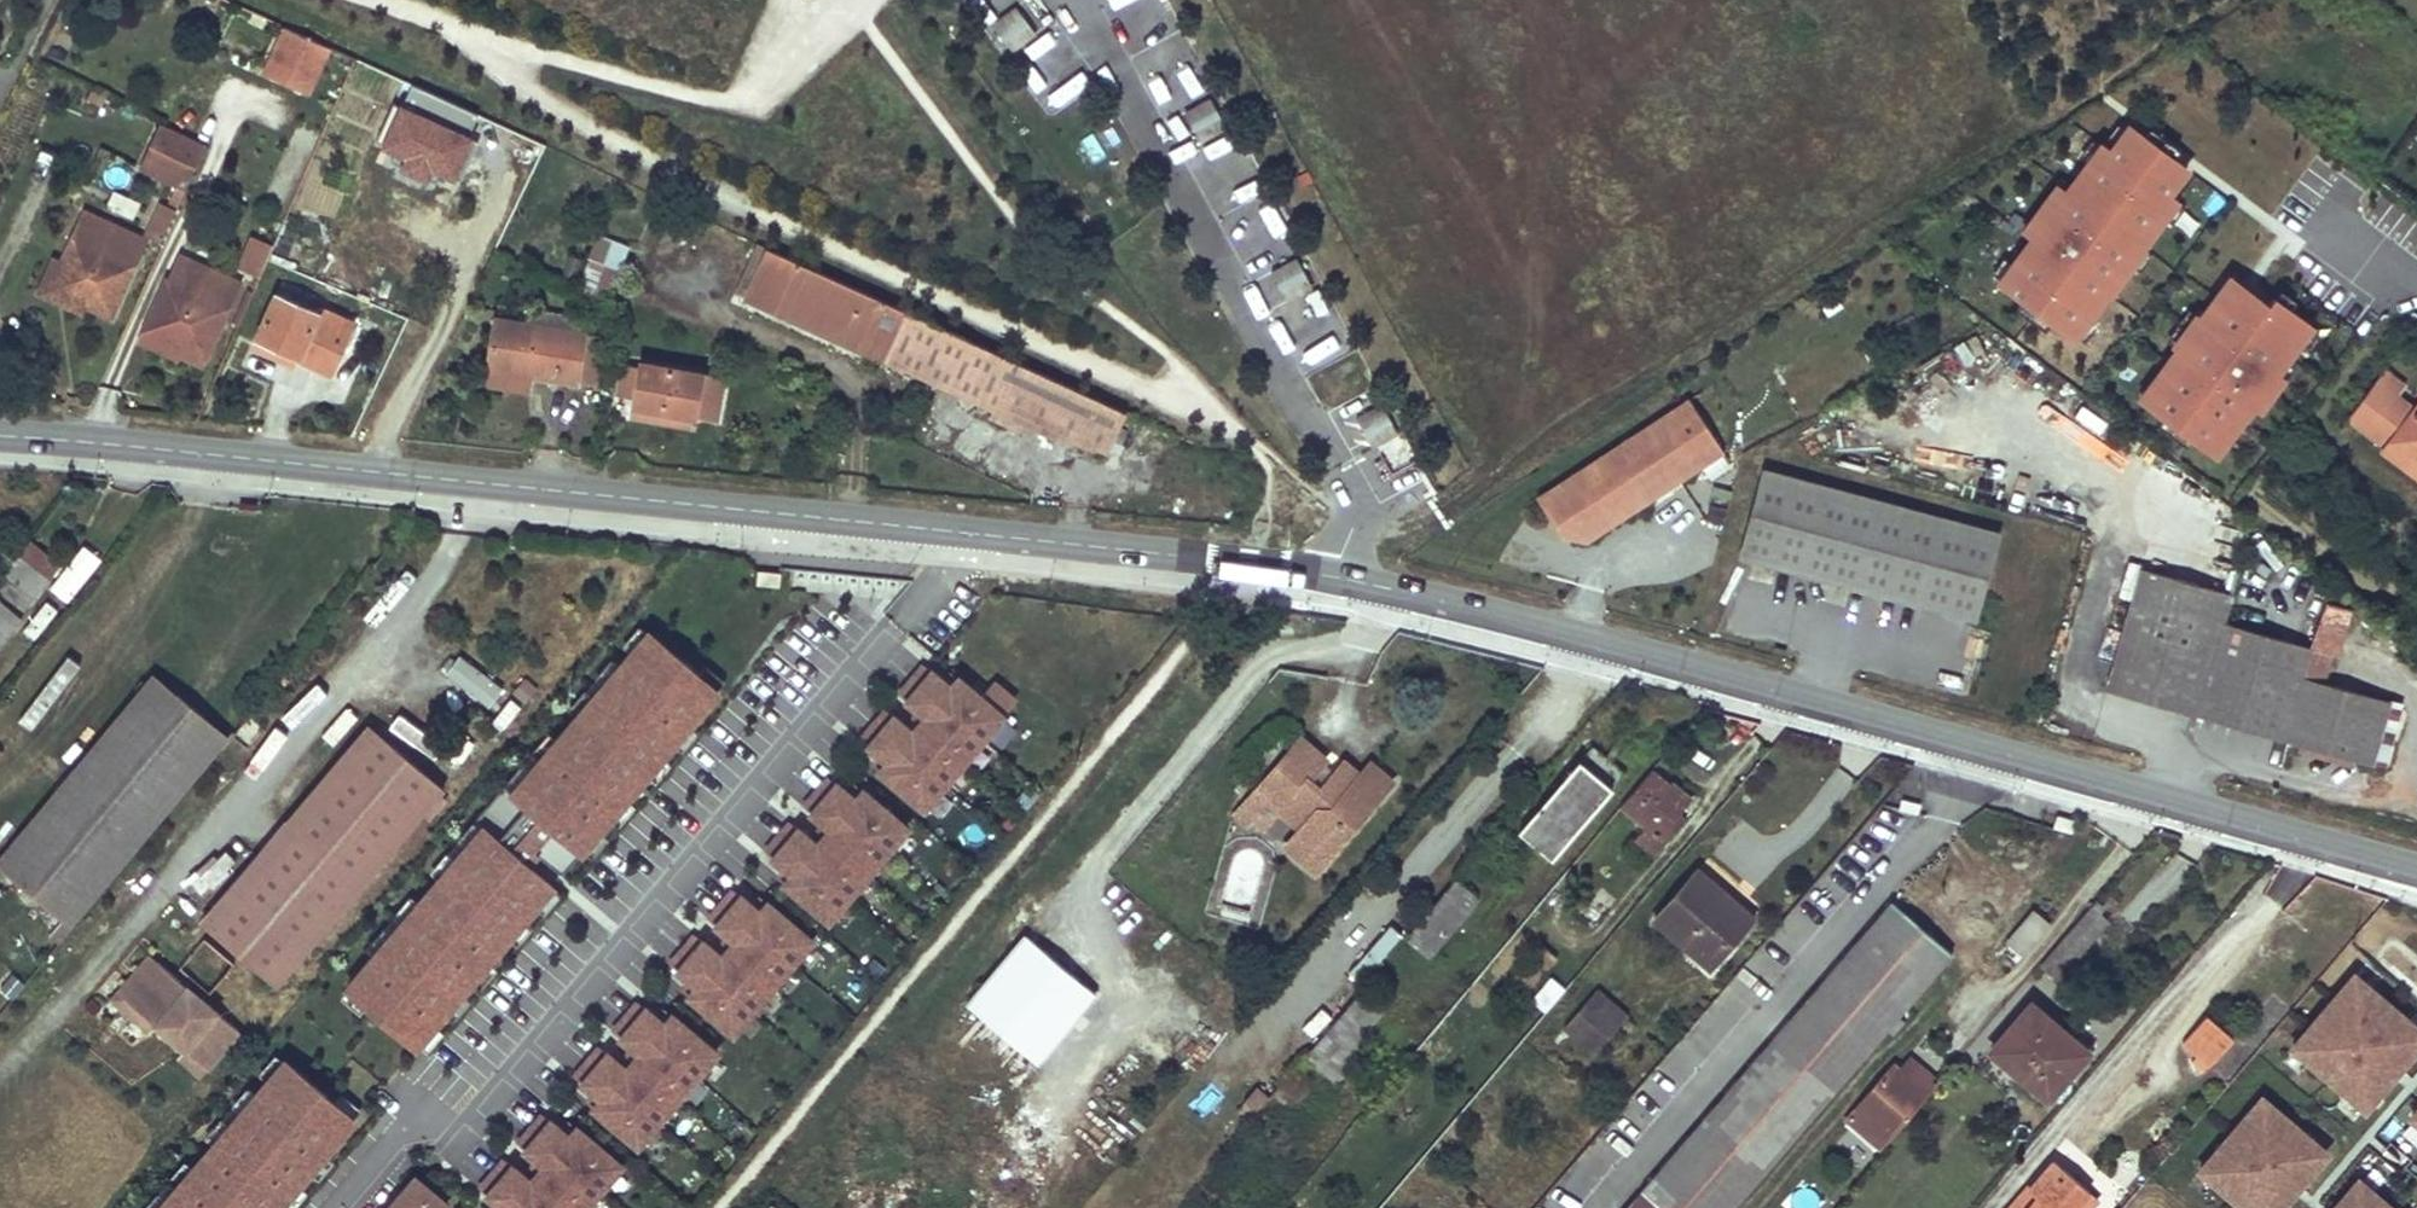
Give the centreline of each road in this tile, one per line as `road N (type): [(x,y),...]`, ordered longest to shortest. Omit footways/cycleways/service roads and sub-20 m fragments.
road 1 (tertiary): [(2416,867),(1340,576),(0,435)]
road 2 (track): [(1233,587),(719,1207)]
road 3 (track): [(0,1067),(198,858)]

